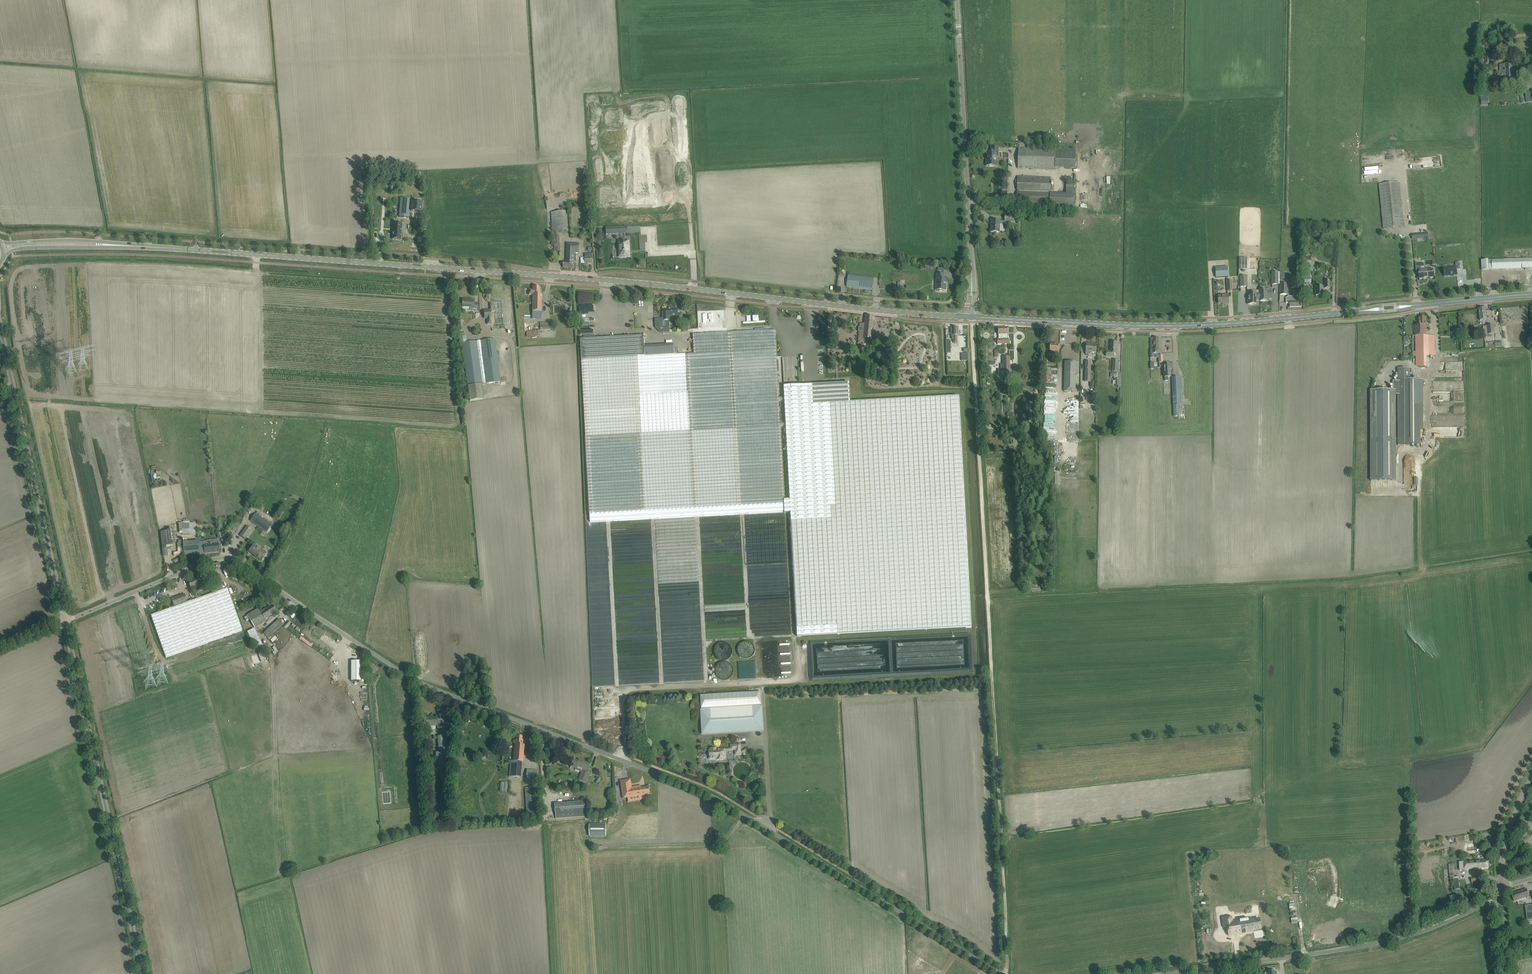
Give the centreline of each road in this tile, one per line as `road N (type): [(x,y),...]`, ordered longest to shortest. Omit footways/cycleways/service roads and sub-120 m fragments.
road 1 (unclassified): [(1001,973),(711,795),(412,678),(233,559),(210,560),(64,622)]
road 2 (secondary): [(972,317),(124,246)]
road 3 (track): [(1004,973),(972,324)]
road 4 (secondary): [(972,317),(1187,325),(1364,310)]
road 5 (tertiary): [(142,973),(64,622)]
road 6 (unclassified): [(1501,893),(1416,934),(1167,973)]
road 7 (unclassified): [(972,317),(956,0)]
road 8 (tertiary): [(64,622),(0,323)]
road 9 (secondary): [(124,246),(0,243)]
road 10 (tertiary): [(1501,893),(1506,841),(1531,776)]
road 11 (secondary): [(4,255),(124,246)]

